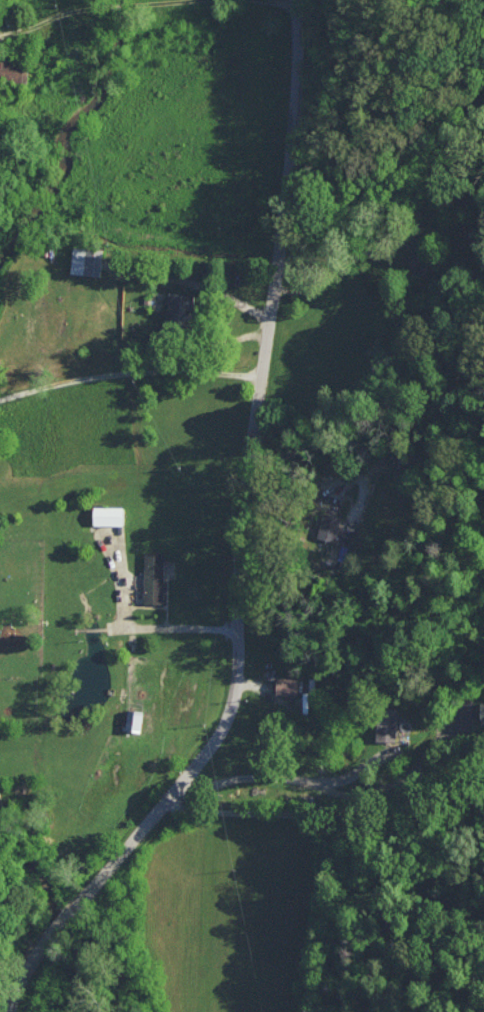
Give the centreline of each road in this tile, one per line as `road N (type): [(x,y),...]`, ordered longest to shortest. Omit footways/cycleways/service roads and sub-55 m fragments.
road 1 (residential): [(7,1011),(48,934),(172,796),(239,692),(262,370),(304,66),(301,0)]
road 2 (residential): [(0,399),(97,378),(262,370)]
road 3 (residential): [(0,38),(77,11),(257,0)]
road 4 (residential): [(113,267),(176,272),(270,311)]
road 5 (residential): [(123,599),(125,628),(239,623)]

